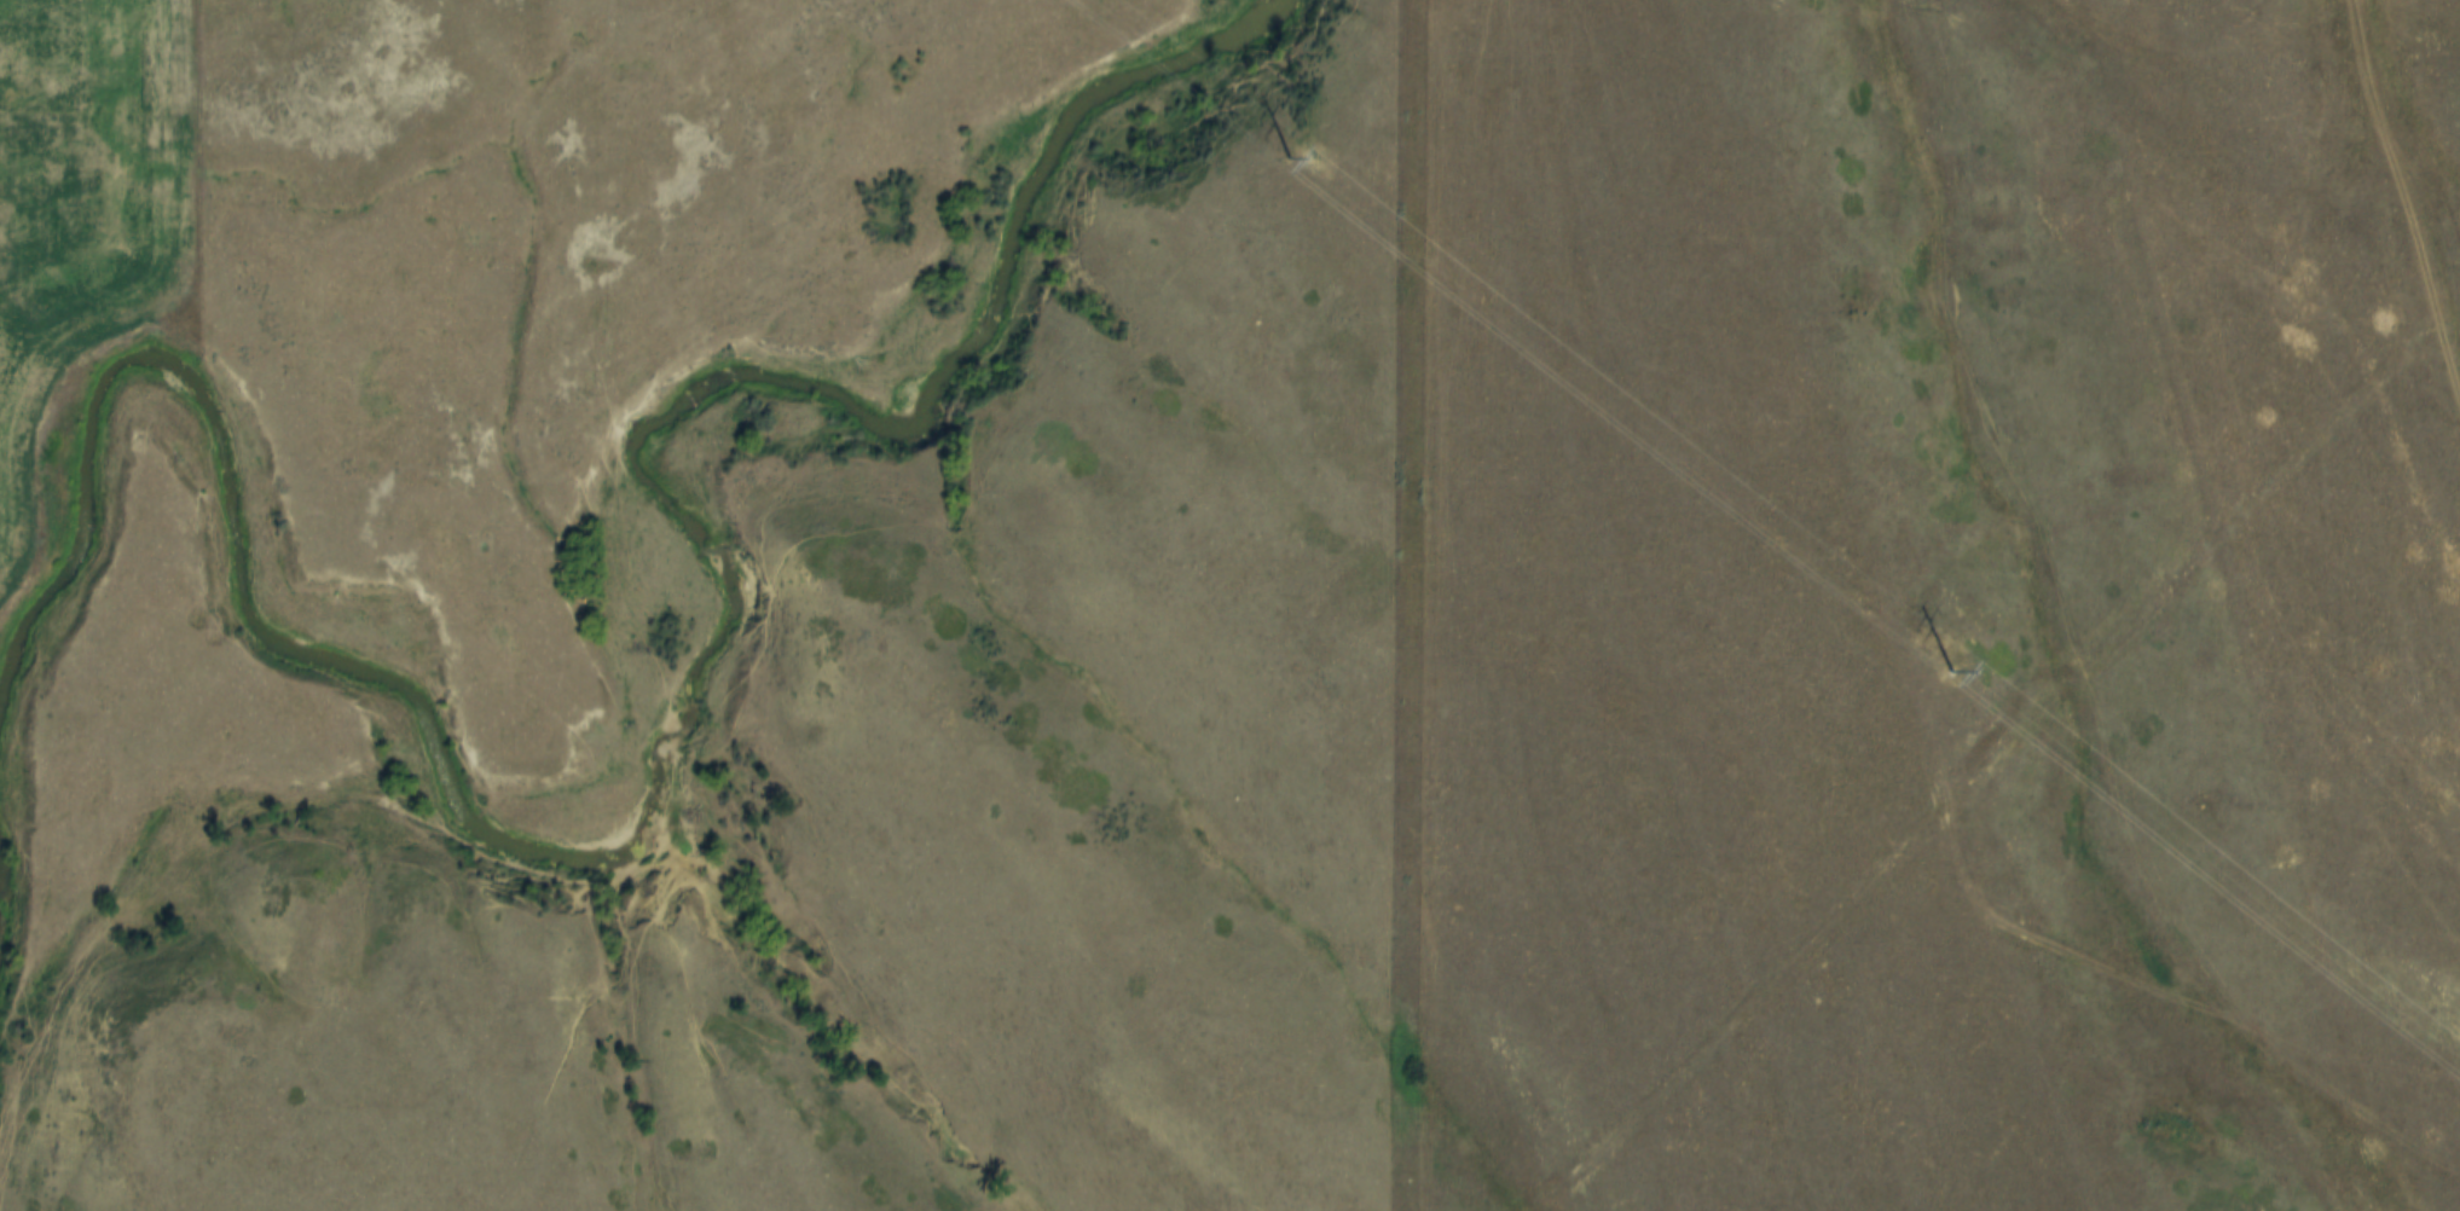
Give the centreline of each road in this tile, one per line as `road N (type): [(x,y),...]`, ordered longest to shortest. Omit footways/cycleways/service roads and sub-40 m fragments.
road 1 (track): [(2459,246),(2365,0)]

